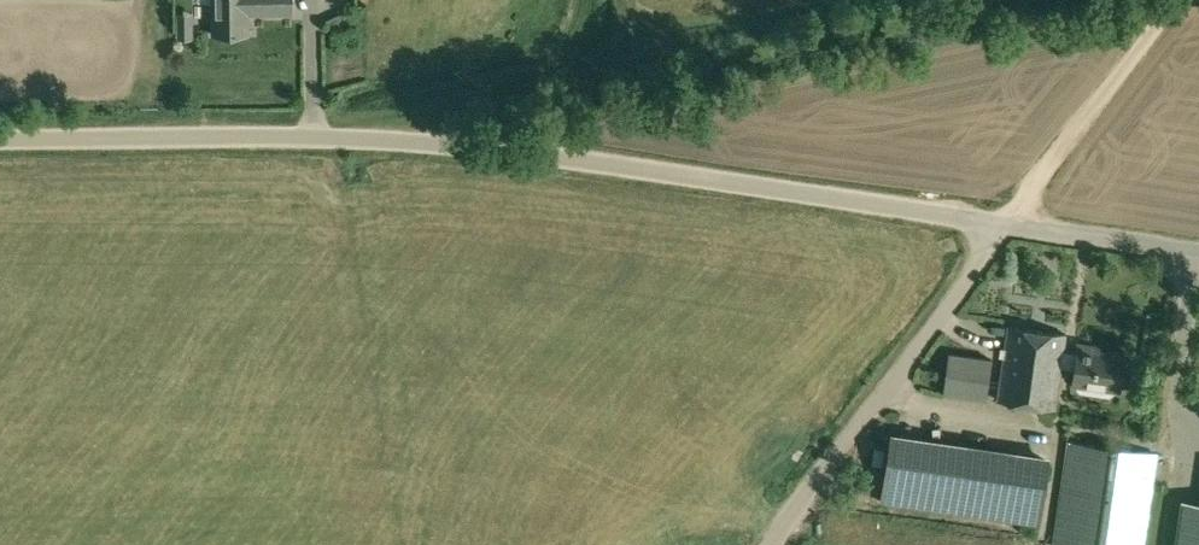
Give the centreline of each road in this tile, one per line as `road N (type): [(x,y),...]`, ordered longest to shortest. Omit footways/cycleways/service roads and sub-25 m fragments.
road 1 (unclassified): [(0,142),(366,139),(1012,223)]
road 2 (track): [(763,544),(1179,0)]
road 3 (unclassified): [(1198,251),(1012,223)]

